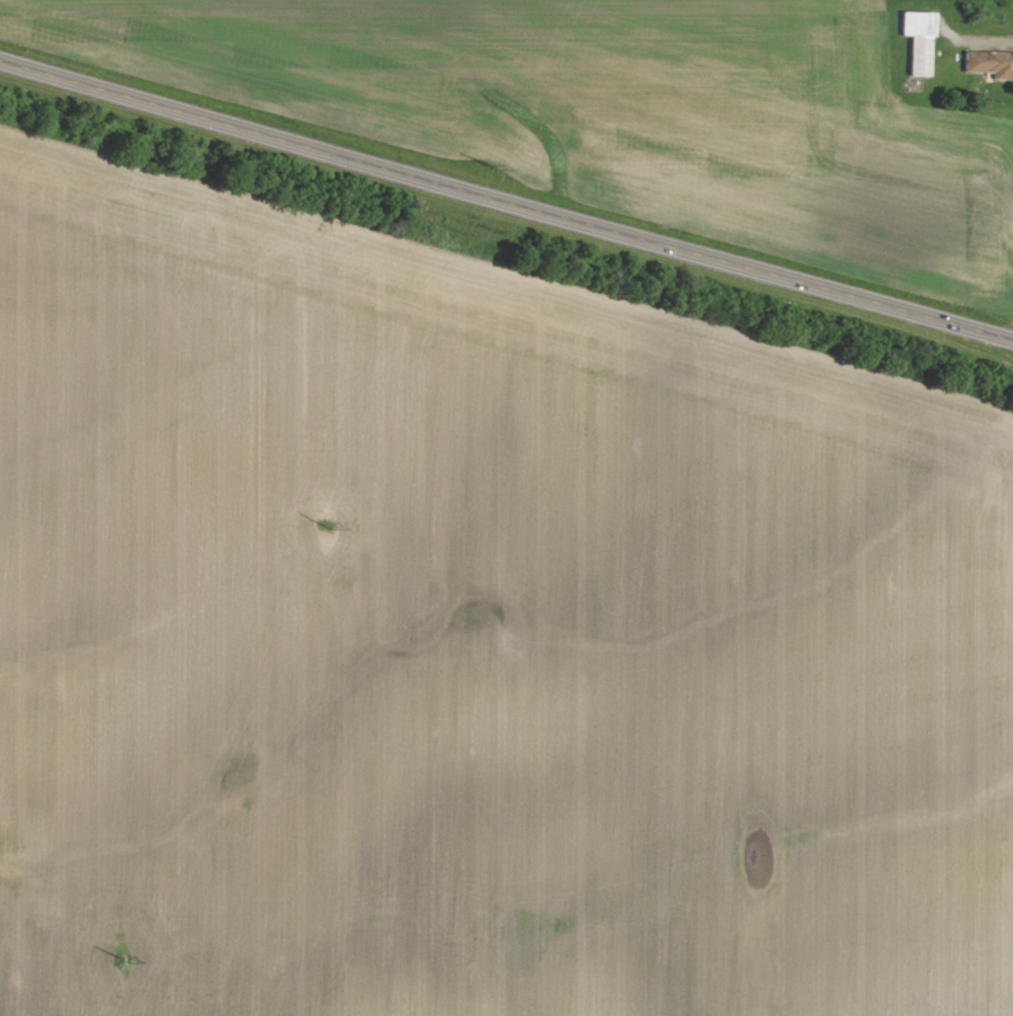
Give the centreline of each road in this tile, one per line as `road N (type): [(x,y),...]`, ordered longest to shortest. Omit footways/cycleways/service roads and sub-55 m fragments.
road 1 (primary): [(1012,341),(0,60)]

